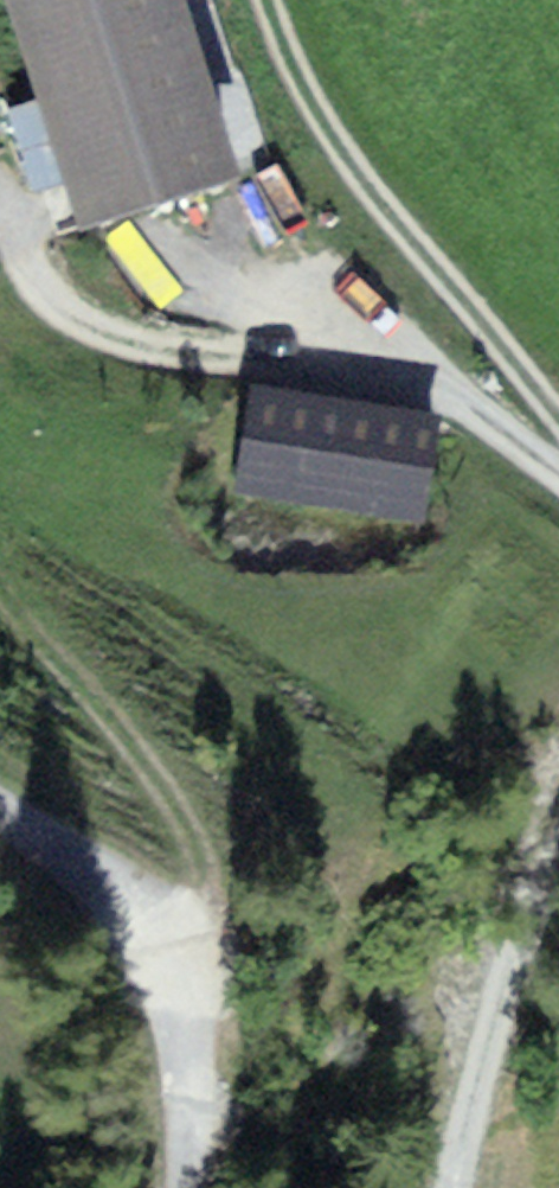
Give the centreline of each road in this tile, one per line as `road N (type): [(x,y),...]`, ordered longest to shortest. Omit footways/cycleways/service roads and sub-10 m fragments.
road 1 (track): [(558,473),(522,440),(415,383),(160,354),(94,332),(49,301),(21,257),(15,201)]
road 2 (track): [(558,422),(320,141),(276,0)]
road 3 (tertiary): [(196,1187),(190,963),(175,932),(144,900),(0,811)]
road 4 (track): [(175,932),(201,891),(192,825),(0,585)]
road 5 (track): [(464,1187),(465,1158),(558,868)]

